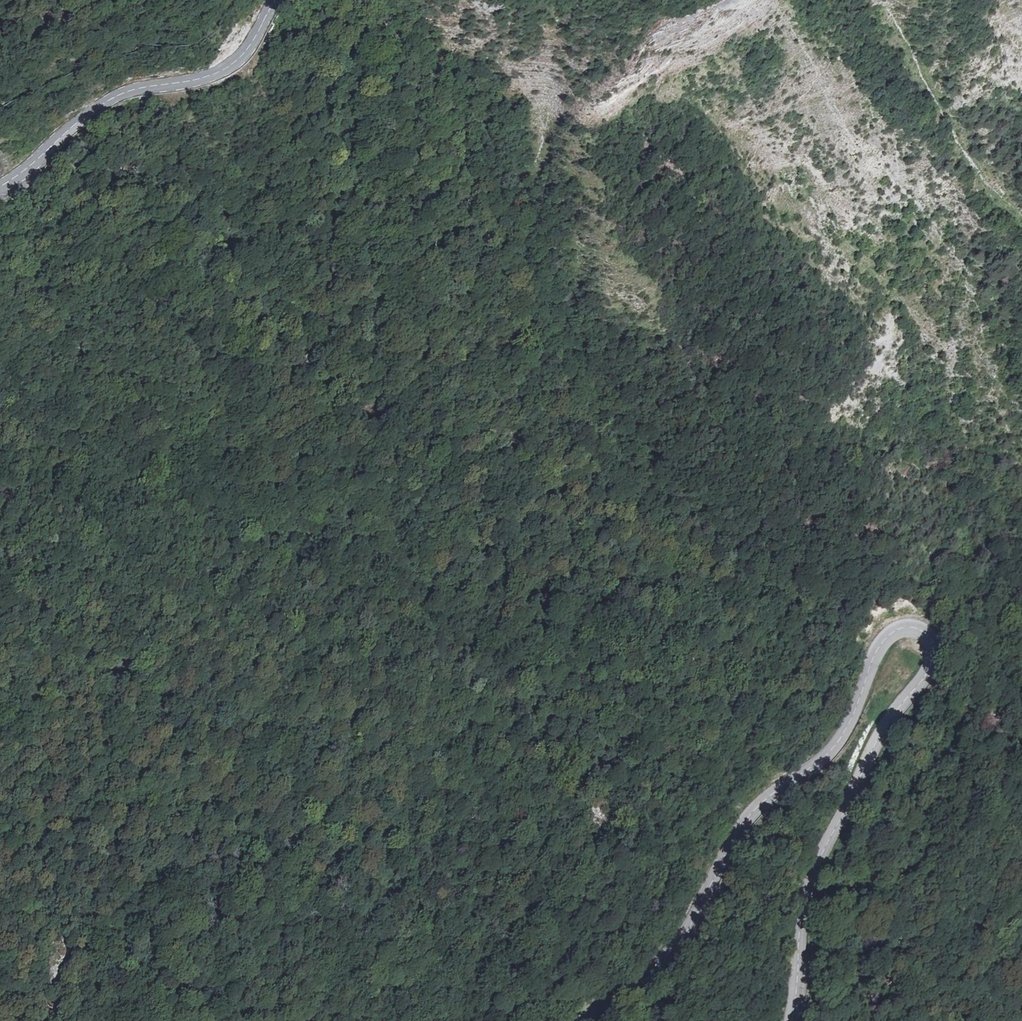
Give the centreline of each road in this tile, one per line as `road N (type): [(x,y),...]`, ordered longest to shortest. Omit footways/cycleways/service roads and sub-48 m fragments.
road 1 (secondary): [(582,1020),(683,935),(745,821),(845,729),(881,637),(916,627),(928,638),(931,660),(880,735),(824,851),(803,925),(790,1020)]
road 2 (secondary): [(275,0),(227,66),(134,87),(94,108),(27,172),(0,186)]

